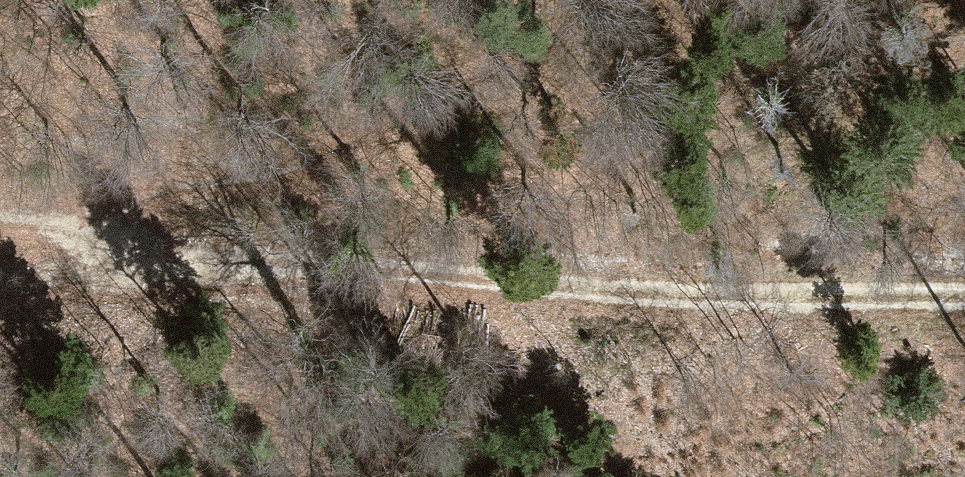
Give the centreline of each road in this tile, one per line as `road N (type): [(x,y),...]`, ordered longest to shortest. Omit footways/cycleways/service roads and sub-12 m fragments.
road 1 (track): [(0,222),(41,225),(139,258),(746,297),(964,294)]
road 2 (track): [(0,311),(75,277),(112,209),(139,189),(269,158),(598,0)]

